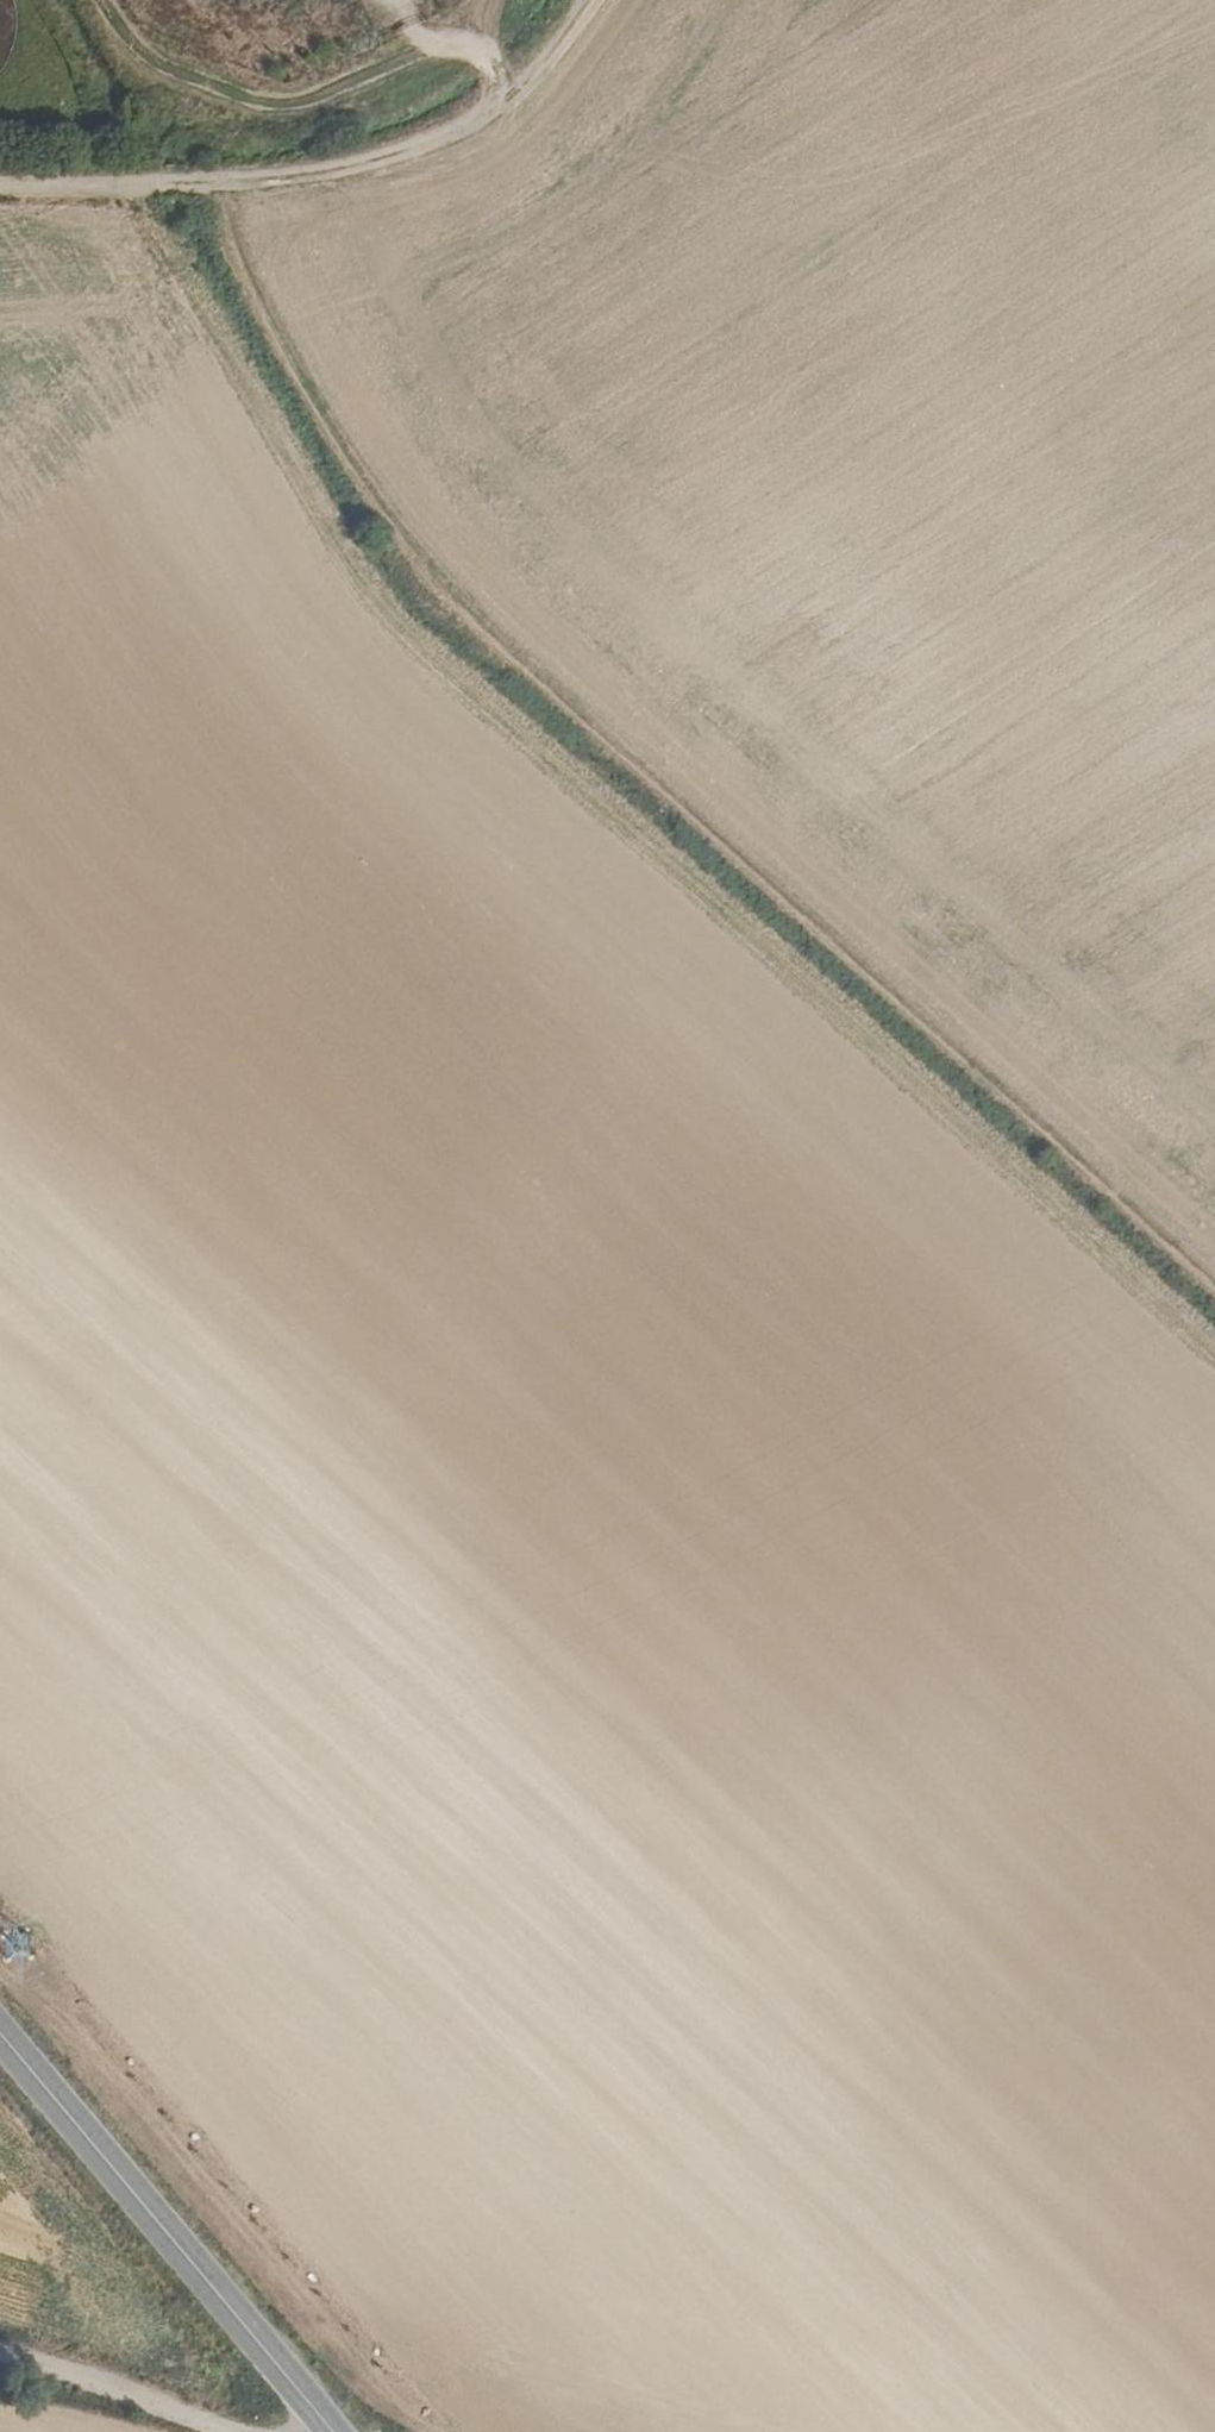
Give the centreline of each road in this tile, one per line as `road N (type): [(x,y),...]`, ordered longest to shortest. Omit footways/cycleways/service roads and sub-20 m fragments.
road 1 (track): [(235,186),(248,260),(410,543),(487,631),(1214,1287)]
road 2 (track): [(0,183),(273,185),(399,160),(516,93),(563,56),(601,0)]
road 3 (track): [(98,0),(164,115),(256,131),(471,40),(516,93)]
road 4 (tertiary): [(332,2431),(0,2036)]
road 5 (track): [(910,0),(1214,274)]
road 6 (track): [(258,2431),(0,2349)]

